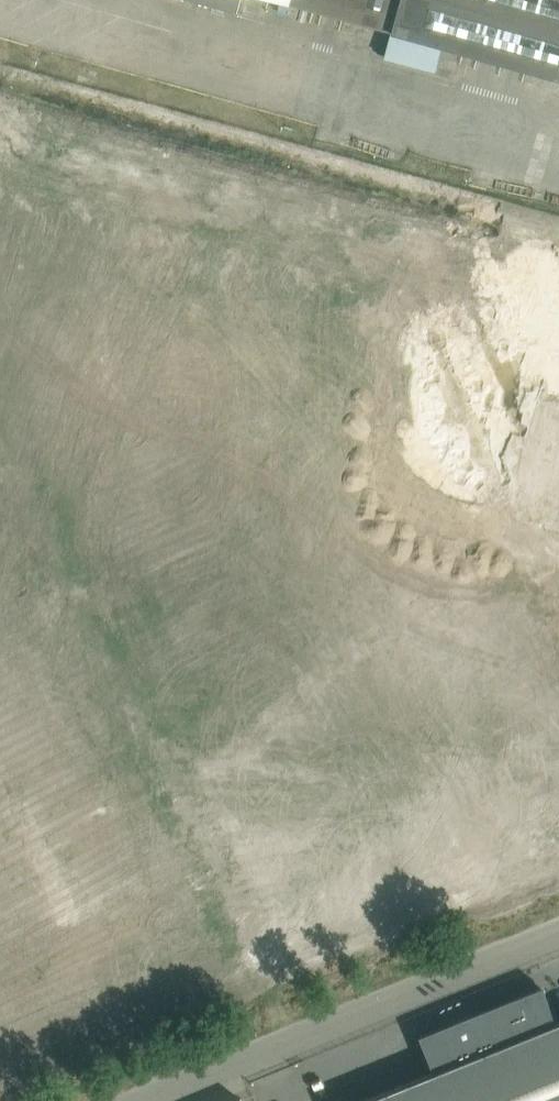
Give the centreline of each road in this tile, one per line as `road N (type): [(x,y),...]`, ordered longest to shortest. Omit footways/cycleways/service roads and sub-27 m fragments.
road 1 (unclassified): [(140,1100),(558,934)]

